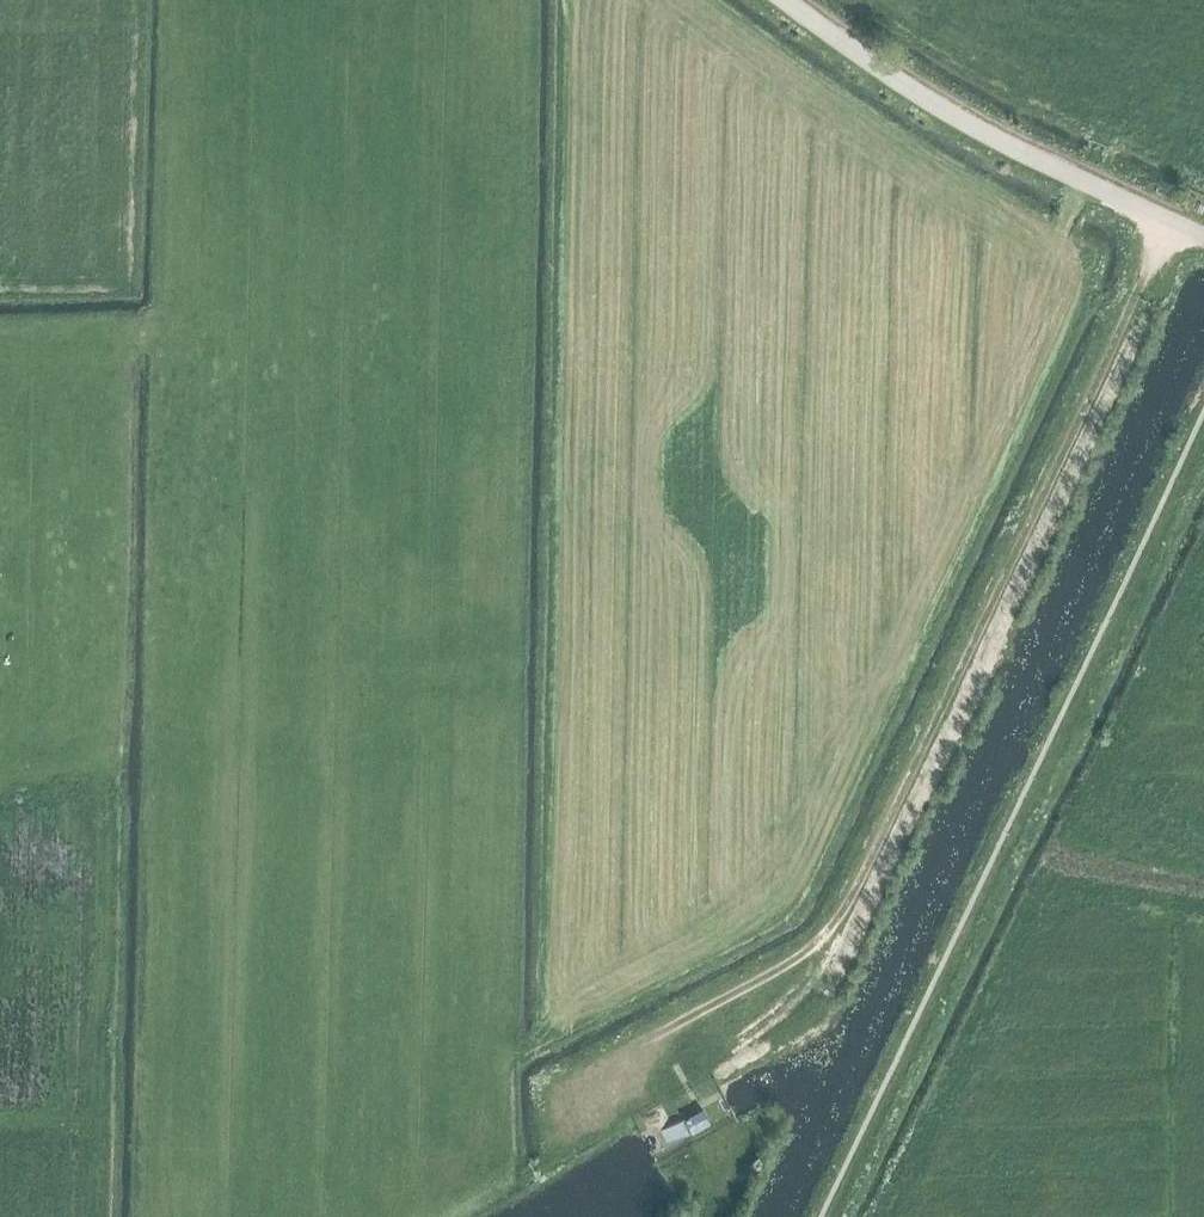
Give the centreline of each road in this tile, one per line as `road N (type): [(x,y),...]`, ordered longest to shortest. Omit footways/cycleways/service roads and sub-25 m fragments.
road 1 (track): [(699,1216),(728,1152),(675,1026),(802,961),(833,923),(1175,222)]
road 2 (unclassified): [(1203,235),(904,85),(787,0)]

